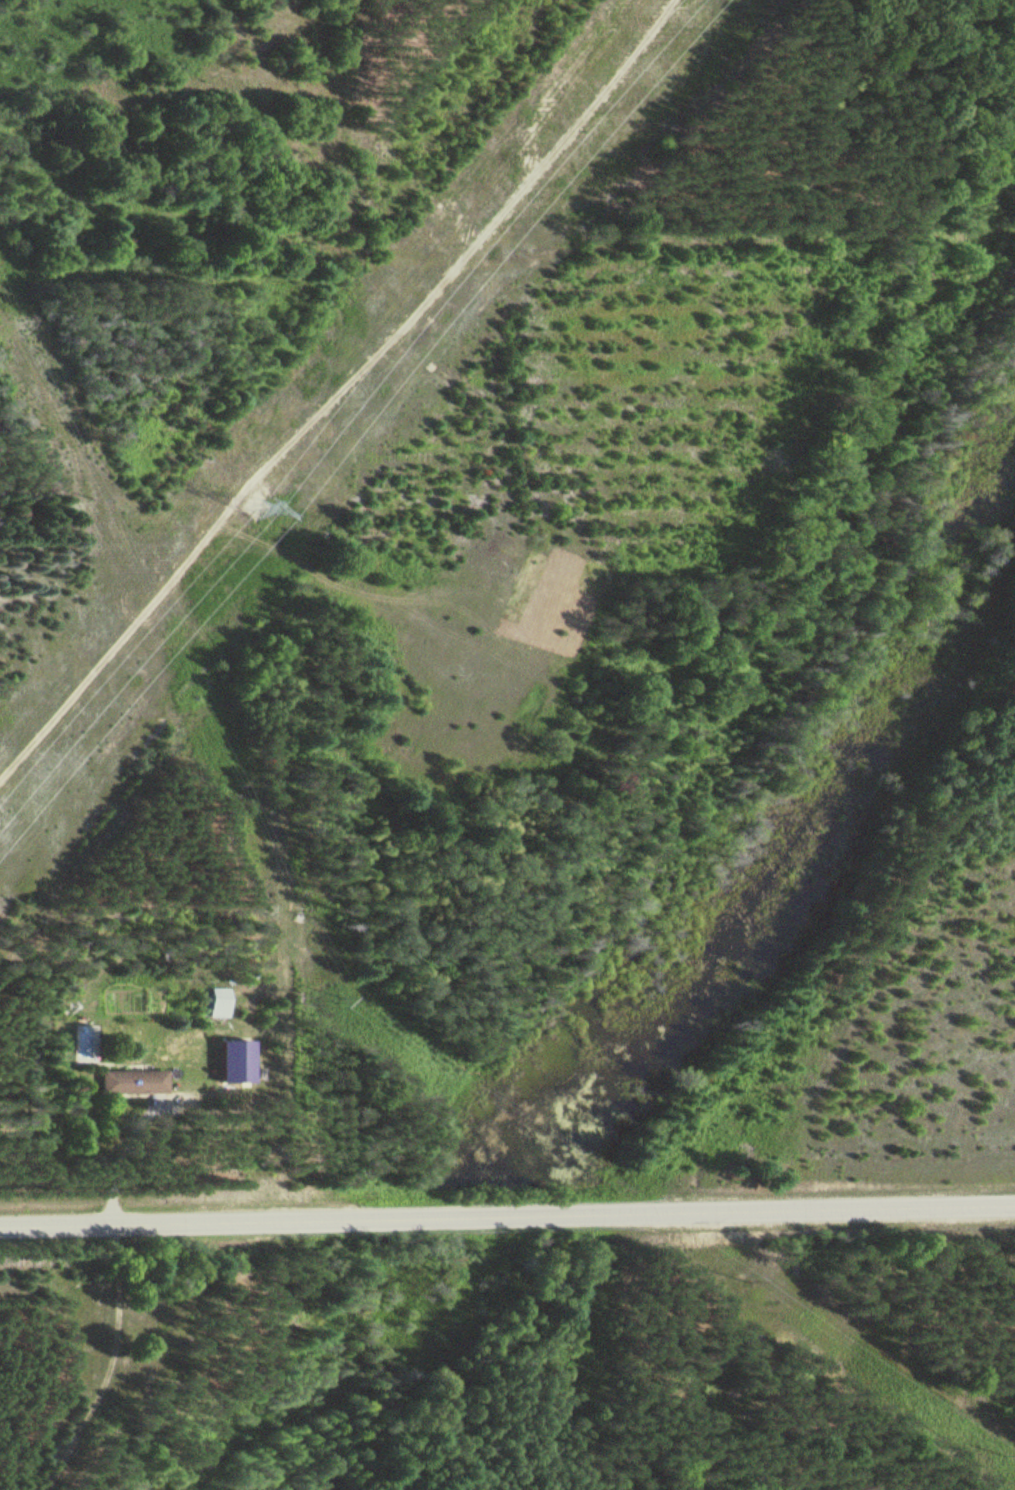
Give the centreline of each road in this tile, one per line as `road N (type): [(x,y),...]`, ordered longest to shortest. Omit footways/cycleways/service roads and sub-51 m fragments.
road 1 (track): [(0,774),(261,471),(455,268),(667,0)]
road 2 (residential): [(1014,1207),(0,1227)]

